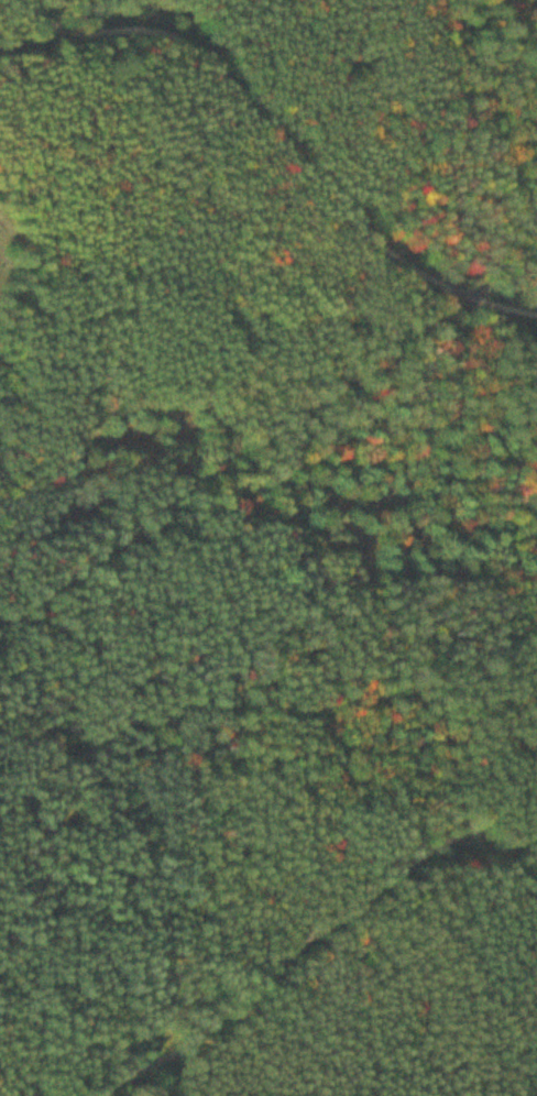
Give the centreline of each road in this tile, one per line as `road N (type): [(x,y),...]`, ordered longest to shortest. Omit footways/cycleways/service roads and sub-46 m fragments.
road 1 (track): [(27,0),(69,35),(158,30),(217,55),(346,202),(423,264),(474,296),(536,311)]
road 2 (track): [(536,754),(461,835),(94,1095)]

